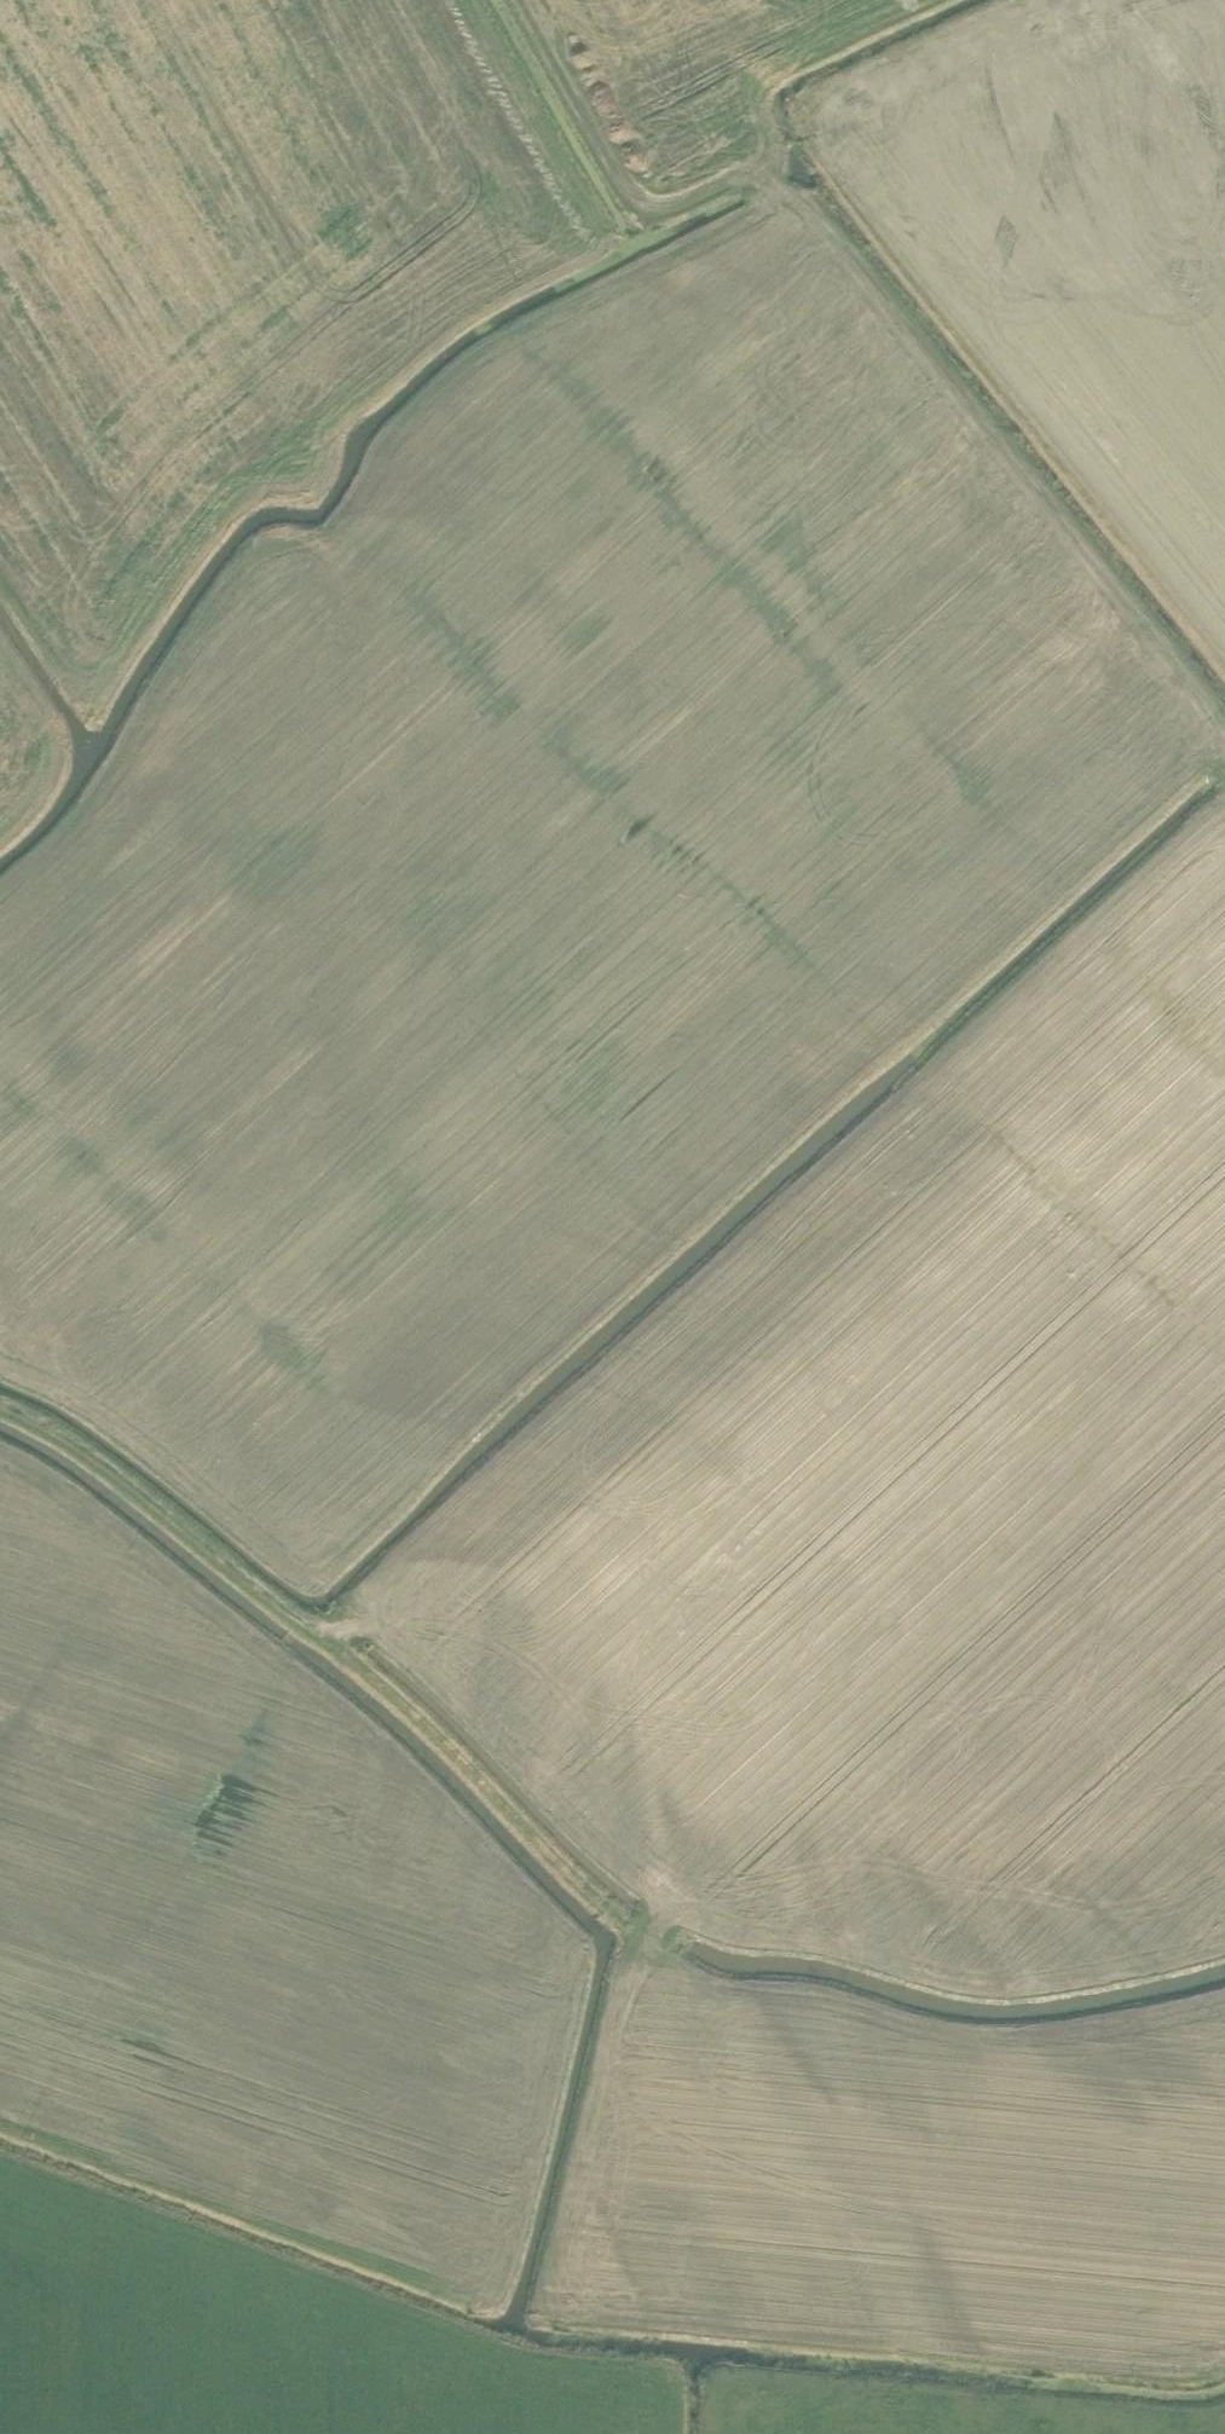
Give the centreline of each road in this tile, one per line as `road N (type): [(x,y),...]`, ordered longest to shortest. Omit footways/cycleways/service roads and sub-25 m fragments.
road 1 (track): [(0,1405),(138,1491),(414,1704),(633,1932)]

